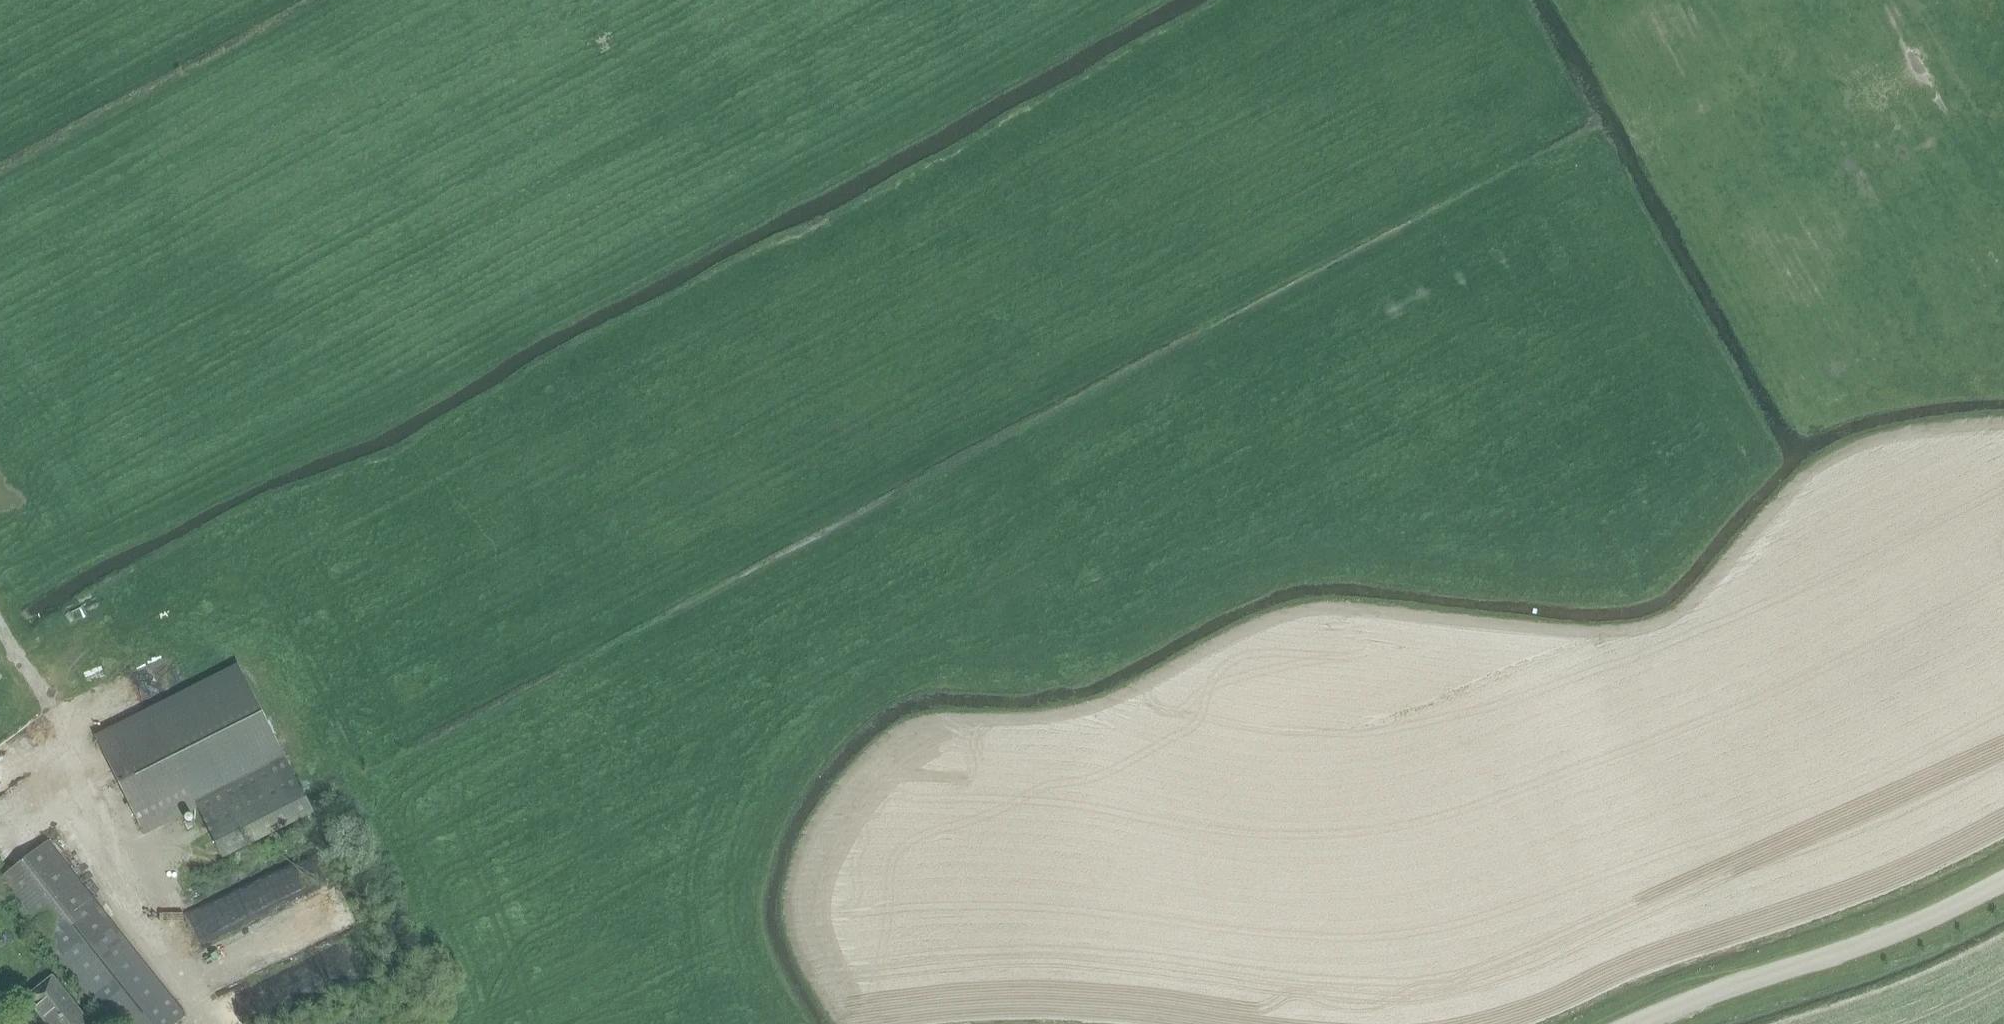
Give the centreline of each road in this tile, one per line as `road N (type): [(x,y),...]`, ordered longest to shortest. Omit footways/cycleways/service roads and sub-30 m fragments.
road 1 (tertiary): [(1635,1023),(1897,931),(2003,878)]

